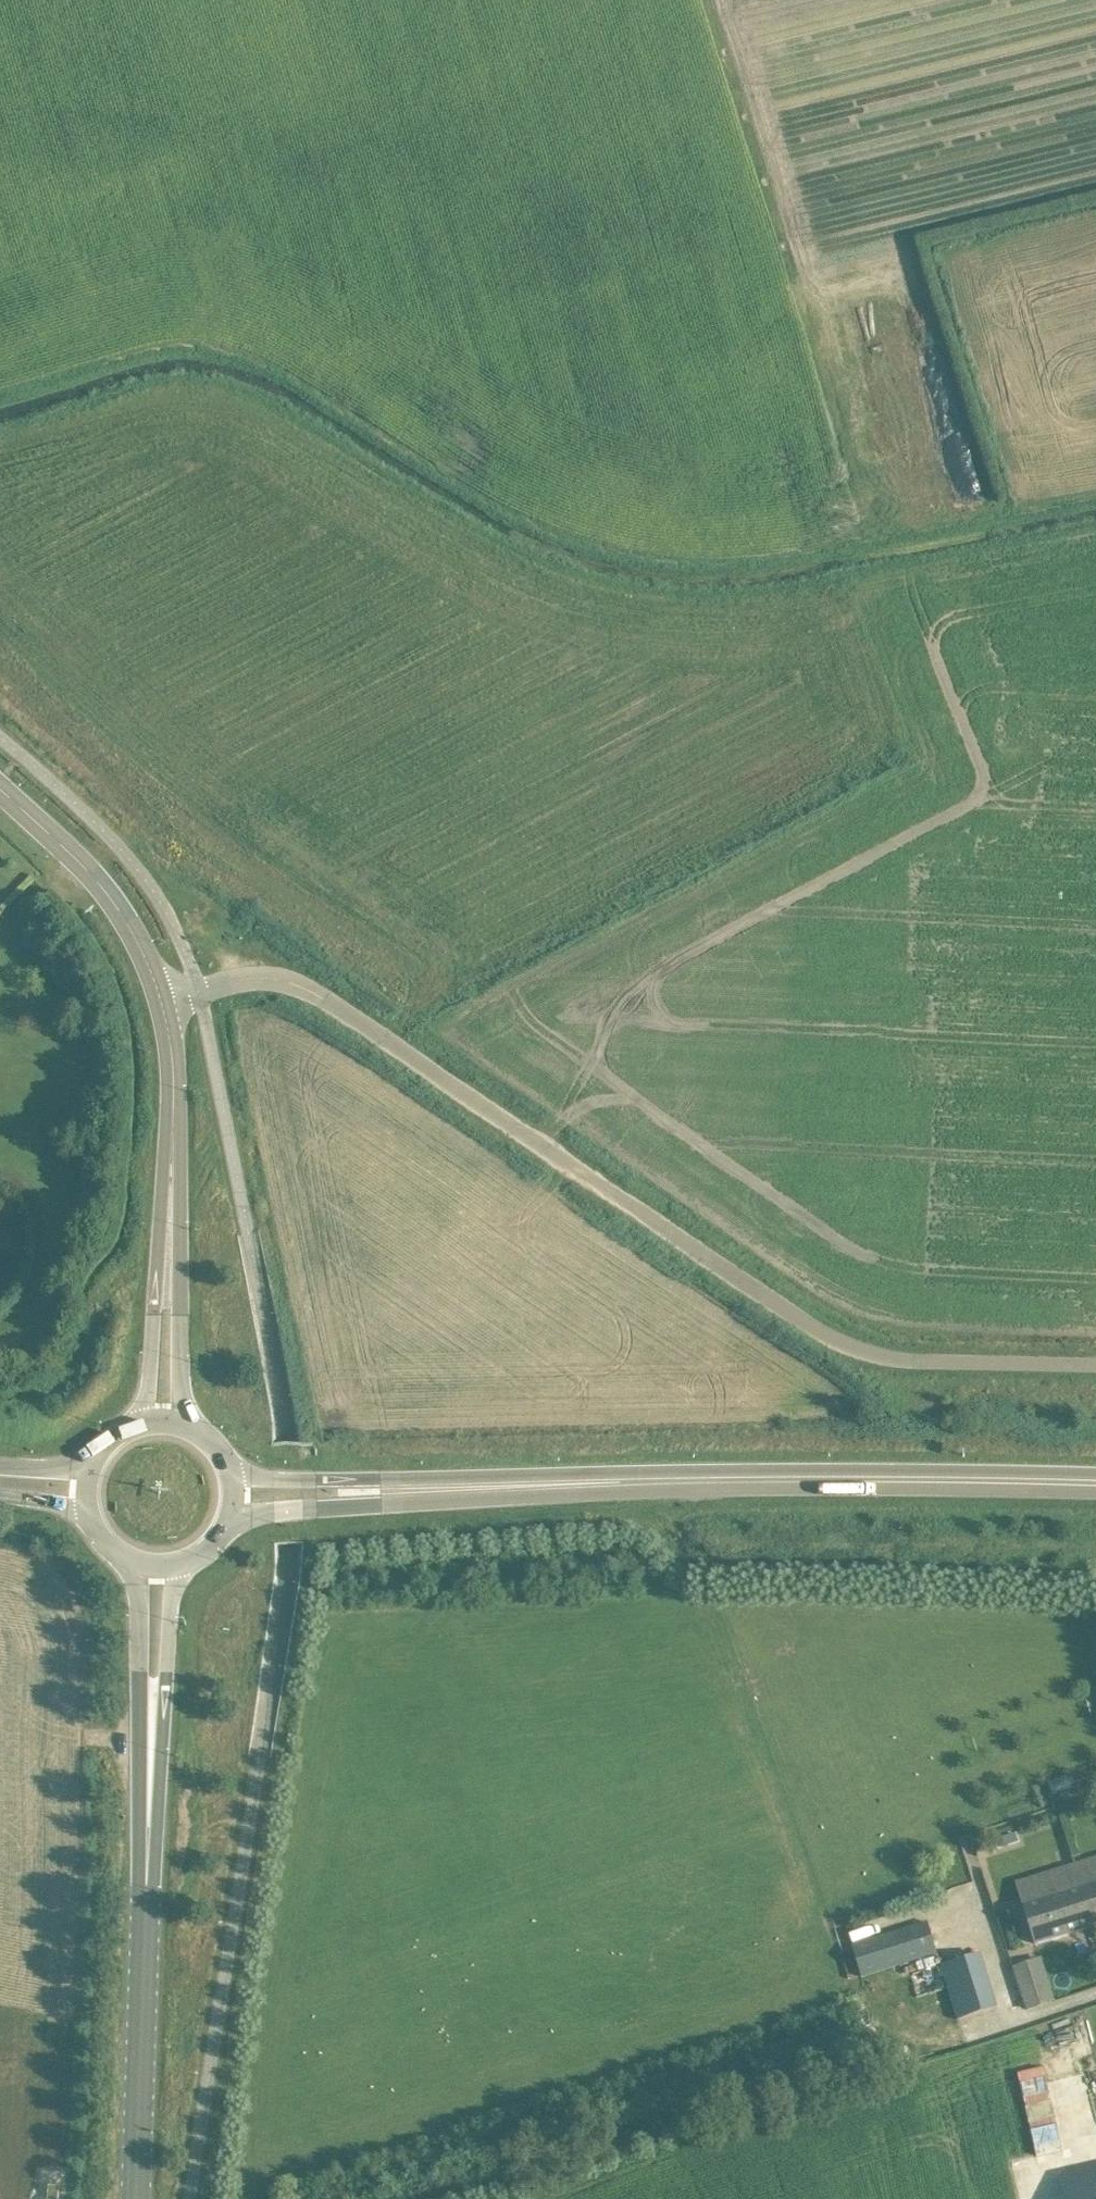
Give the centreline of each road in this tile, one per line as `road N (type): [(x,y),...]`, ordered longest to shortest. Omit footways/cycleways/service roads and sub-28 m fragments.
road 1 (unclassified): [(1095,1375),(906,1360),(858,1348),(322,990),(280,976),(158,993)]
road 2 (primary): [(1095,1483),(850,1478),(410,1490)]
road 3 (tertiary): [(137,2198),(150,1720)]
road 4 (tertiary): [(167,1281),(172,1045),(158,993)]
road 5 (tertiary): [(158,993),(111,897),(0,788)]
road 6 (primary): [(225,1528),(272,1511),(410,1490)]
road 7 (primary): [(410,1490),(230,1470)]
road 8 (tertiary): [(132,1561),(140,1597),(135,1666),(150,1720)]
road 9 (tertiary): [(150,1720),(183,1563)]
road 10 (tertiary): [(189,1426),(167,1281)]
road 11 (tertiary): [(167,1281),(136,1423)]

